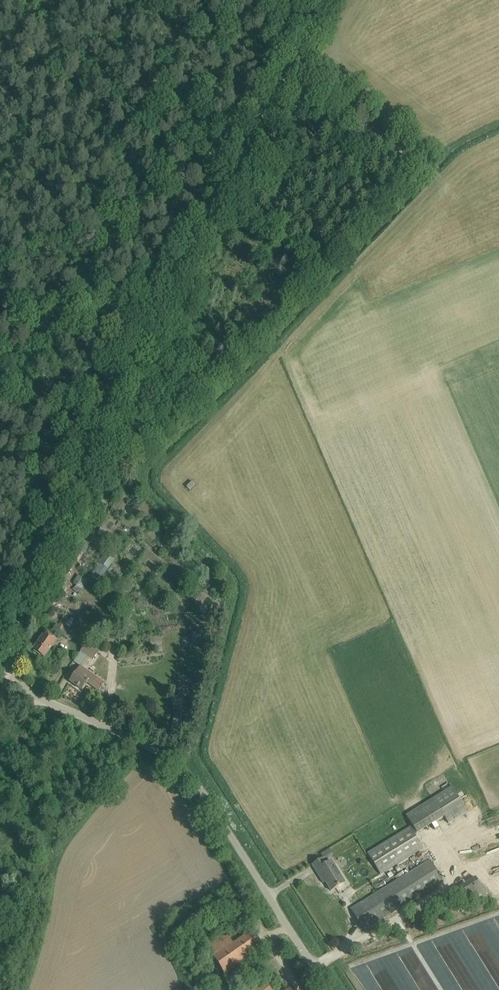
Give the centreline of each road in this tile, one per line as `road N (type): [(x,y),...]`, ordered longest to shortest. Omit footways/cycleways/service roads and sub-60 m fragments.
road 1 (unclassified): [(41,698),(12,675),(62,499),(326,0)]
road 2 (unclassified): [(328,989),(193,782),(157,754),(41,698)]
road 3 (track): [(432,164),(294,68)]

